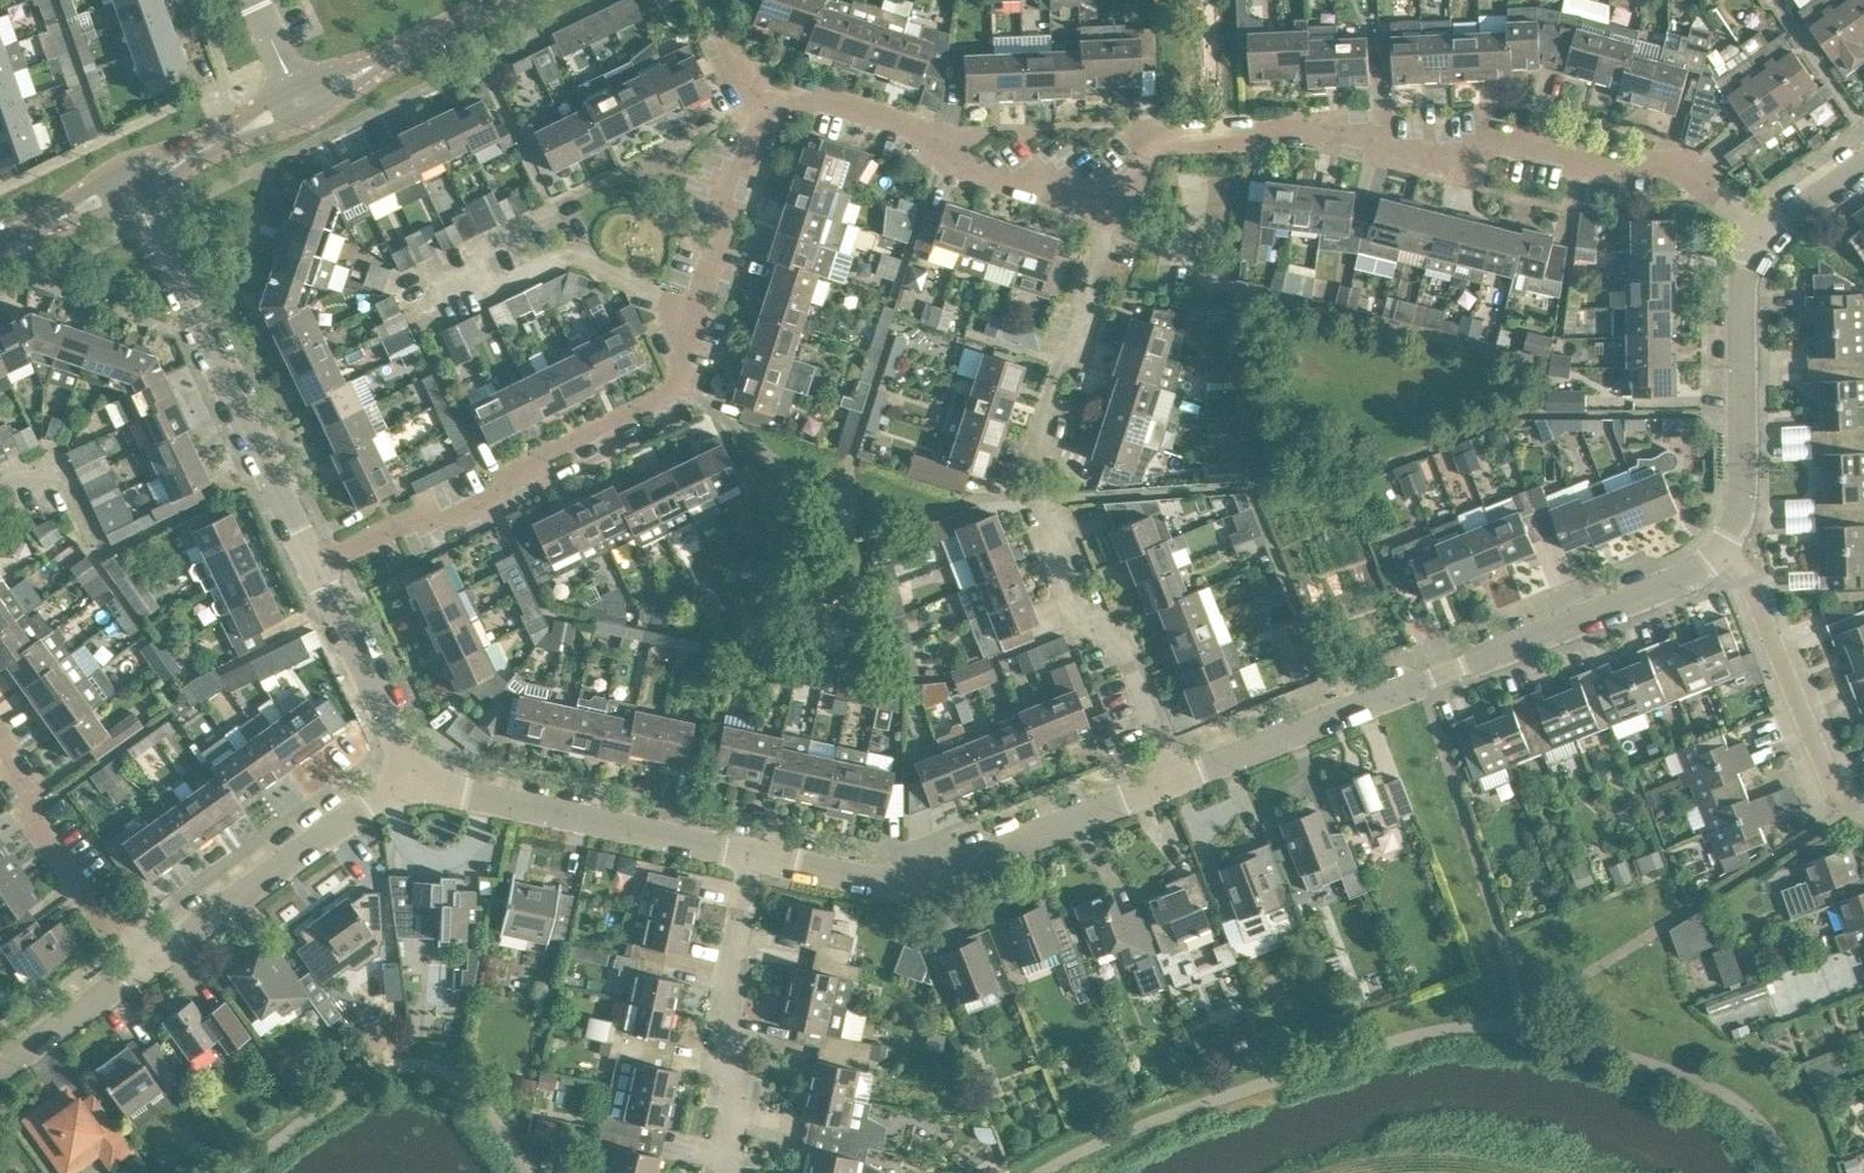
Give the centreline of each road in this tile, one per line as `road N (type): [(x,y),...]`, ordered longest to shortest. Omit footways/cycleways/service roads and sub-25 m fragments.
road 1 (residential): [(315,565),(395,526),(445,521),(497,500),(499,476),(679,385),(763,106),(819,97),(915,126),(940,160),(1106,208)]
road 2 (residential): [(1762,235),(1664,164),(1613,163),(1511,138),(1452,159),(1310,128),(1153,135),(1106,208)]
road 3 (residential): [(1173,780),(1113,633),(1073,619),(1029,497),(1055,371),(1077,356),(1088,319),(1082,290),(1106,208)]
road 4 (residential): [(1173,780),(1695,572),(1721,551)]
road 5 (residential): [(749,855),(904,880),(942,873),(1173,780)]
road 6 (residential): [(129,181),(315,565)]
road 7 (residential): [(411,774),(470,795),(749,855)]
road 8 (residential): [(1721,551),(1744,492),(1742,301),(1744,269),(1762,235)]
road 9 (unclassified): [(150,961),(411,774)]
road 10 (residential): [(749,855),(733,951),(725,1172)]
road 11 (residential): [(1863,812),(1834,790),(1746,574),(1721,551)]
road 12 (residential): [(150,961),(94,907),(40,831),(0,745)]
road 13 (residential): [(315,565),(411,774)]
road 14 (tertiary): [(300,100),(462,26),(499,0)]
road 15 (tertiary): [(129,181),(300,100)]
road 16 (unclassified): [(0,1066),(150,961)]
road 17 (tertiary): [(0,248),(129,181)]
road 18 (residential): [(1762,235),(1863,164)]

